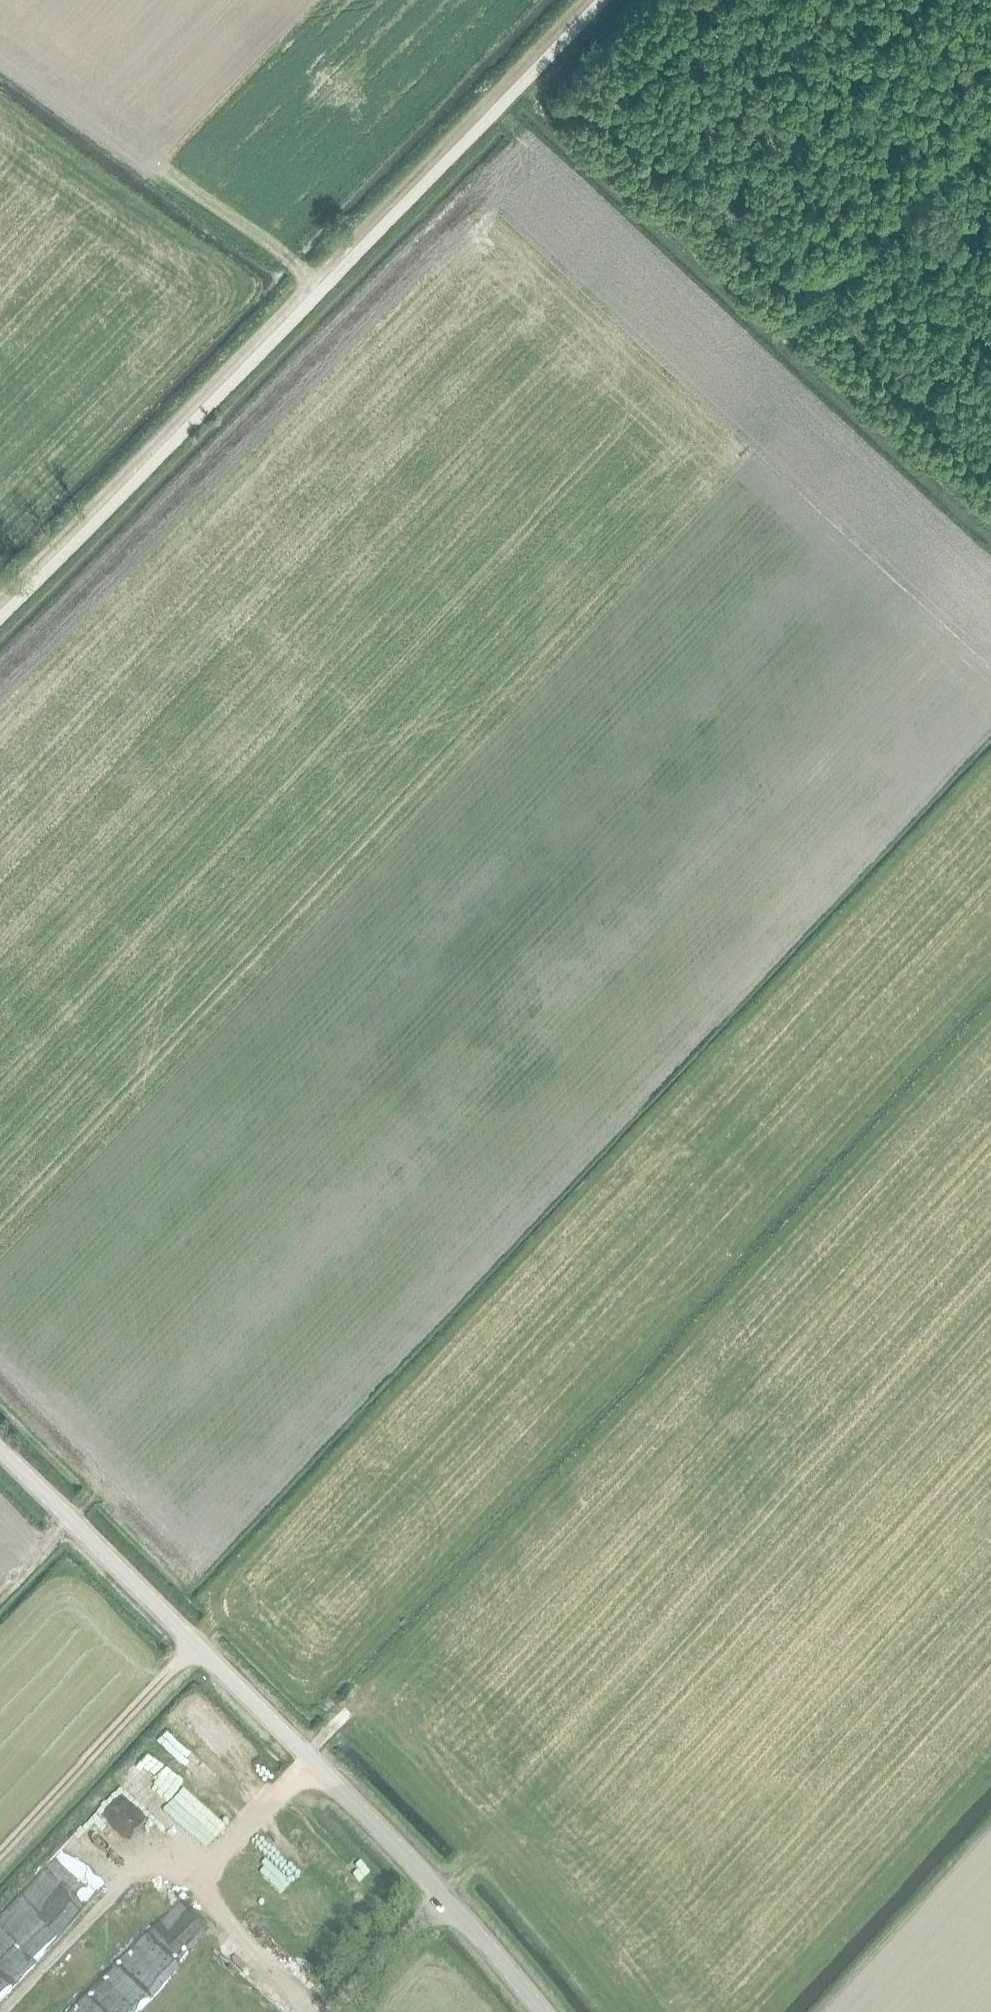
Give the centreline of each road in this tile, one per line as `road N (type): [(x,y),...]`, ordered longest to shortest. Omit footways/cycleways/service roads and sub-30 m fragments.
road 1 (track): [(0,601),(585,0)]
road 2 (tertiary): [(544,2011),(338,1788),(0,1450)]

